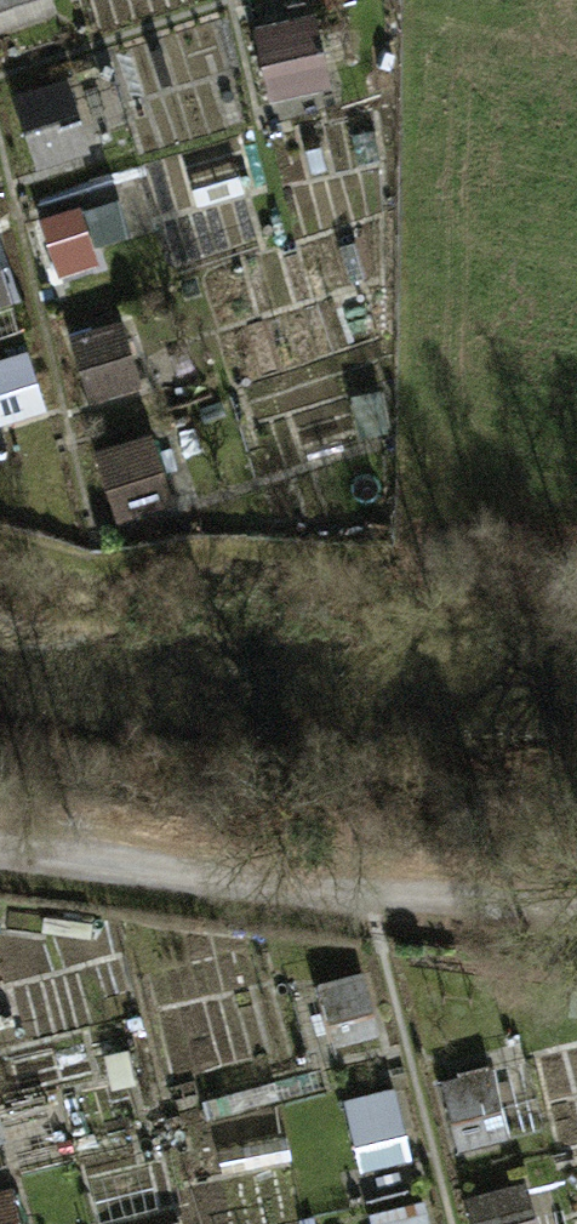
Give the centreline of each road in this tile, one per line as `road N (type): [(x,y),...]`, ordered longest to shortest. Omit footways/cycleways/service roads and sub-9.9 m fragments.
road 1 (track): [(576,908),(0,845)]

